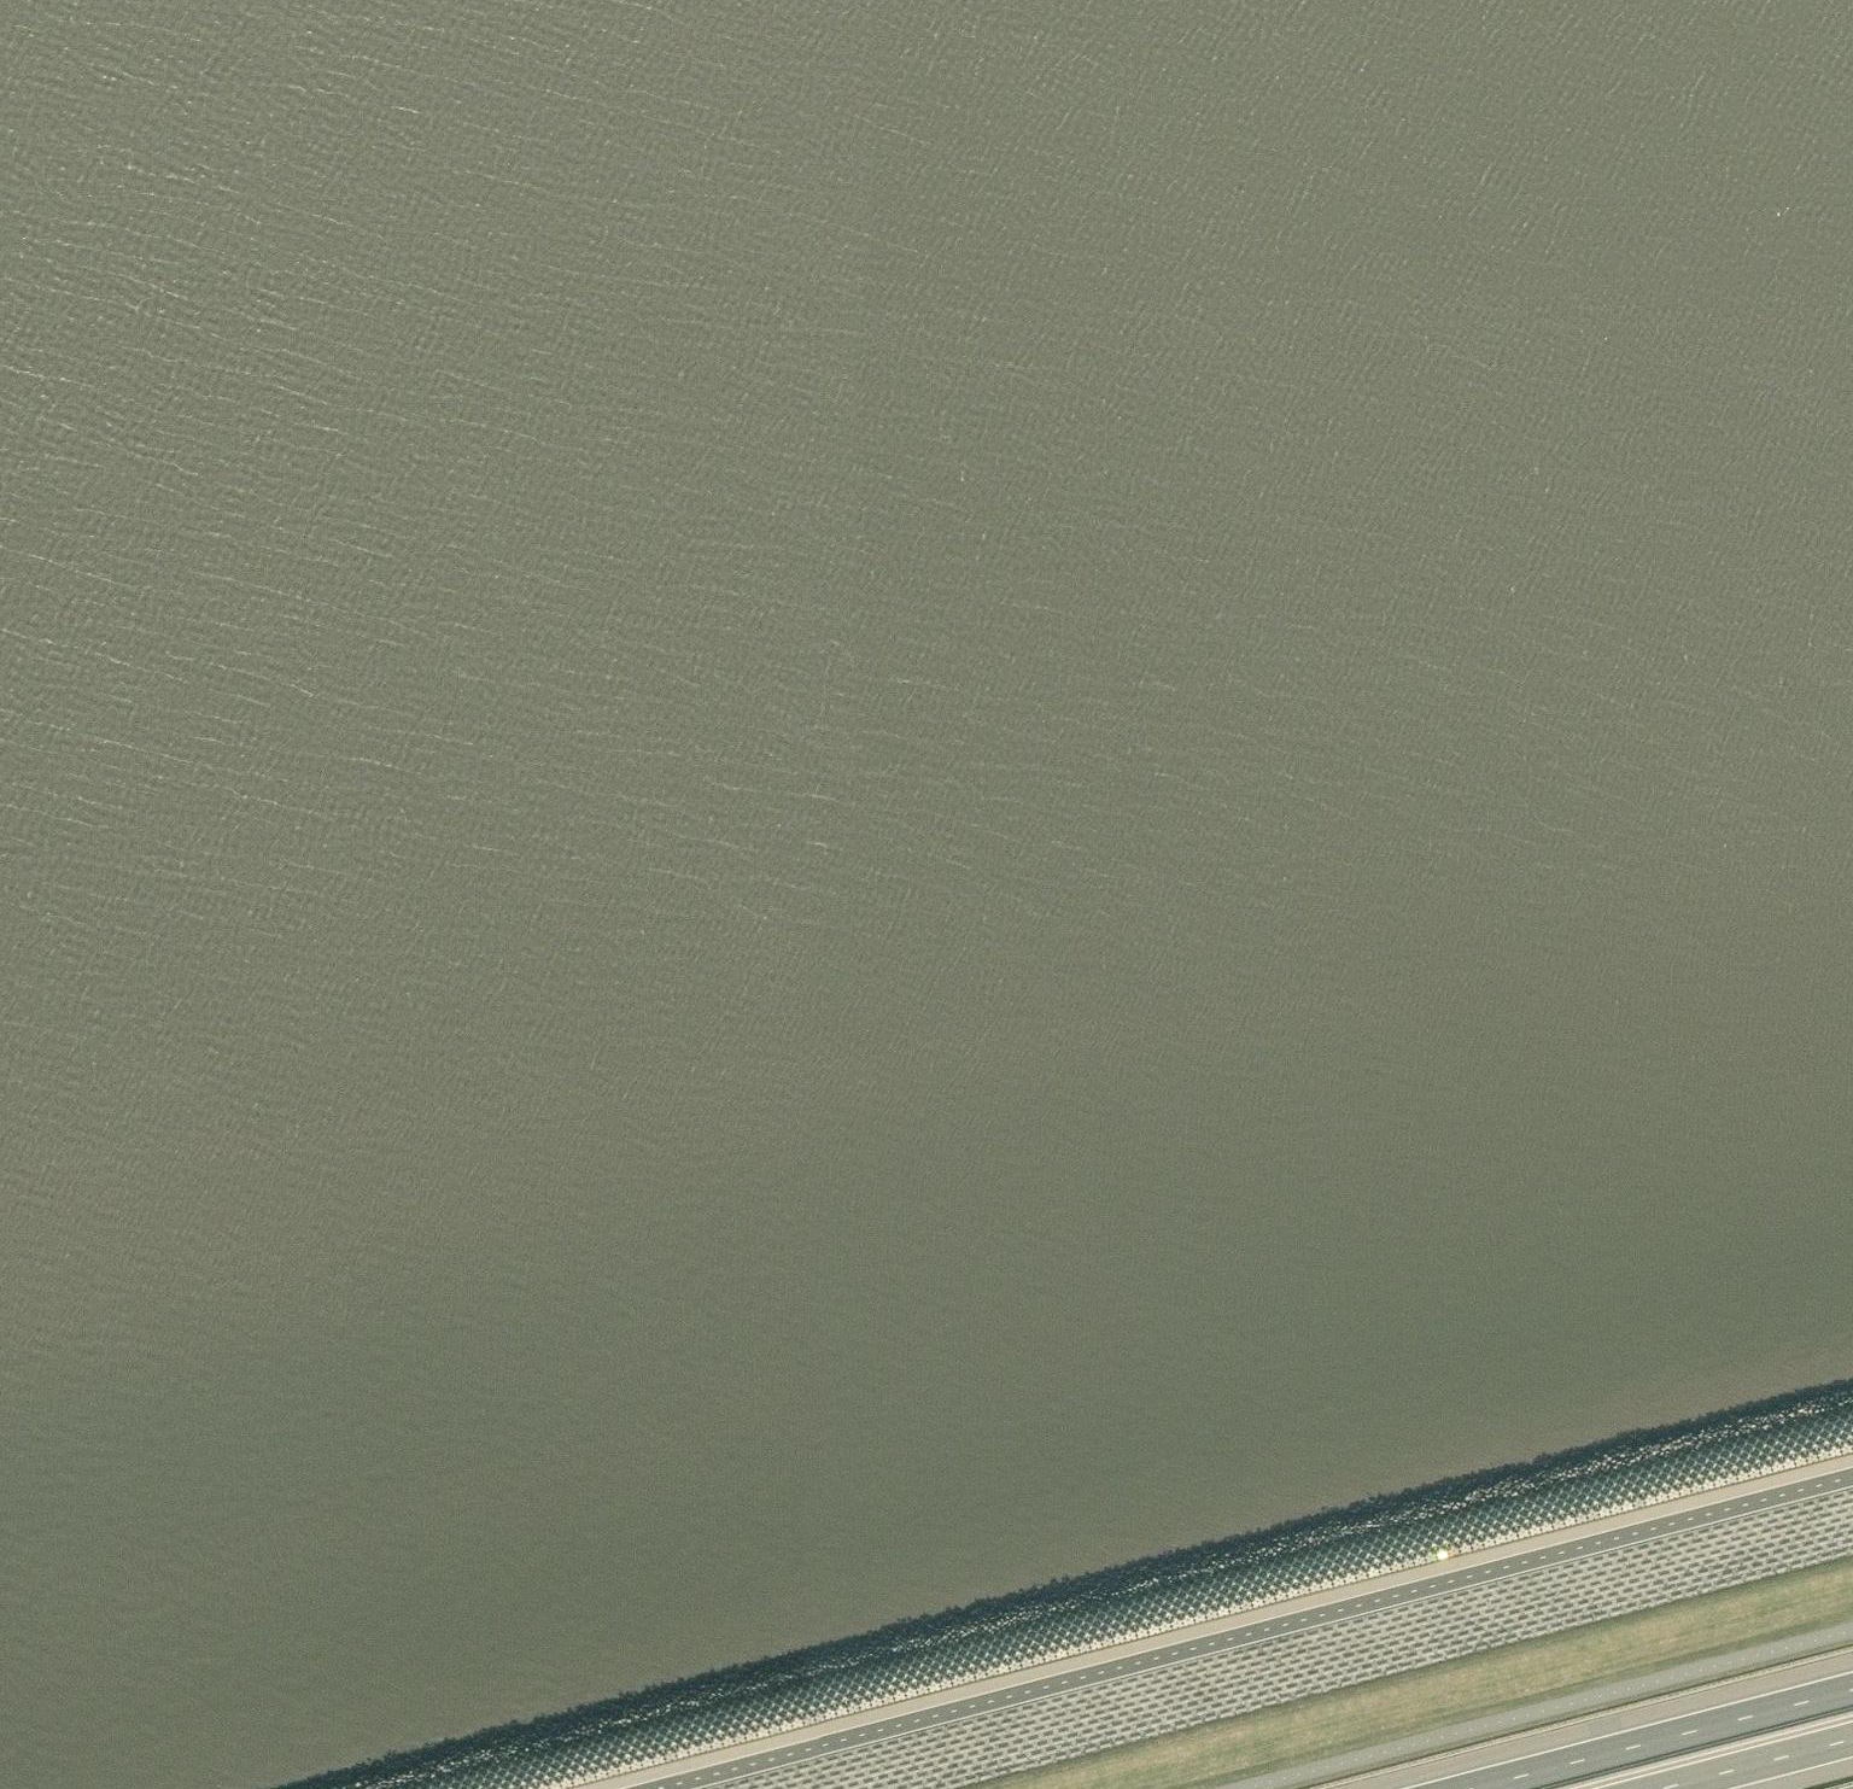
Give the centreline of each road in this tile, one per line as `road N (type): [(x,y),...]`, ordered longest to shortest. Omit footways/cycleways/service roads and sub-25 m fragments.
road 1 (motorway): [(1852,1689),(1468,1788)]
road 2 (motorway): [(1663,1788),(1852,1740)]

